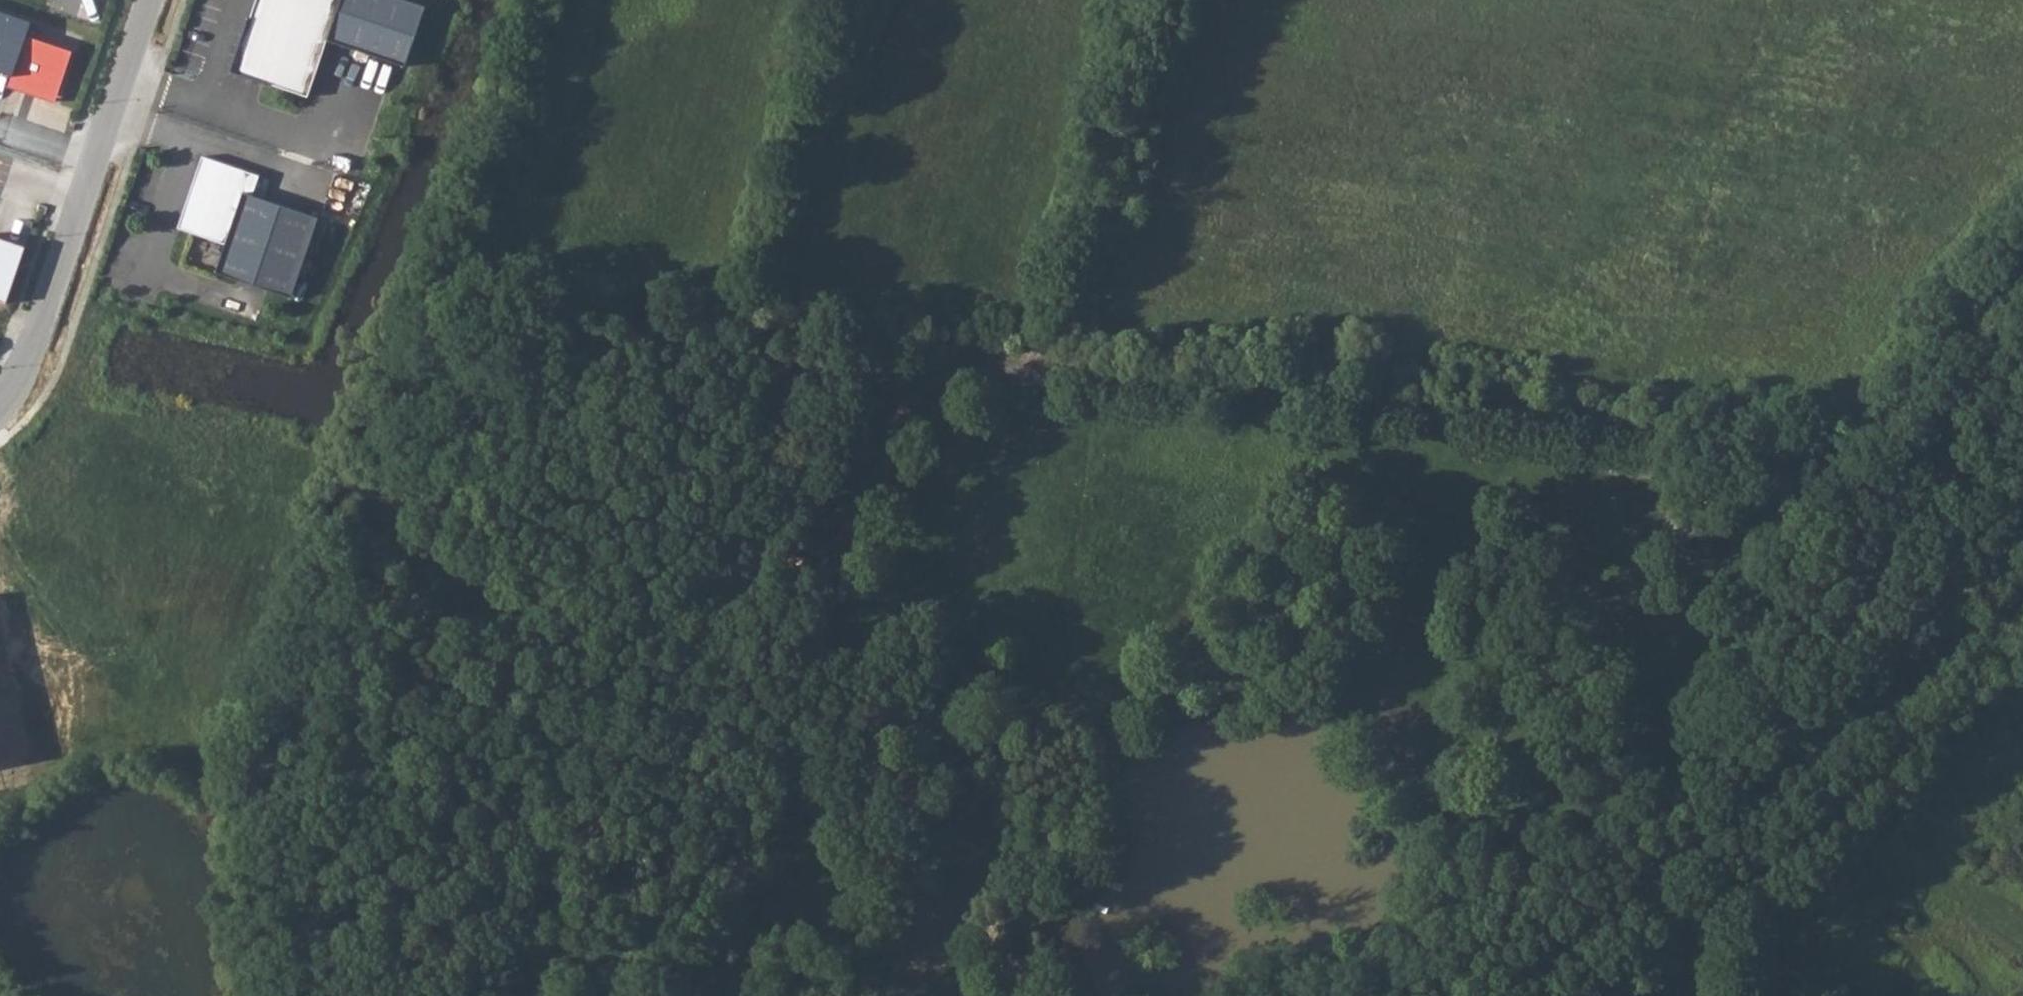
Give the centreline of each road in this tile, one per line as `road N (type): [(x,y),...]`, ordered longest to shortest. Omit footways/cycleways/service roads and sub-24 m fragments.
road 1 (residential): [(0,403),(33,358),(65,278),(155,0)]

